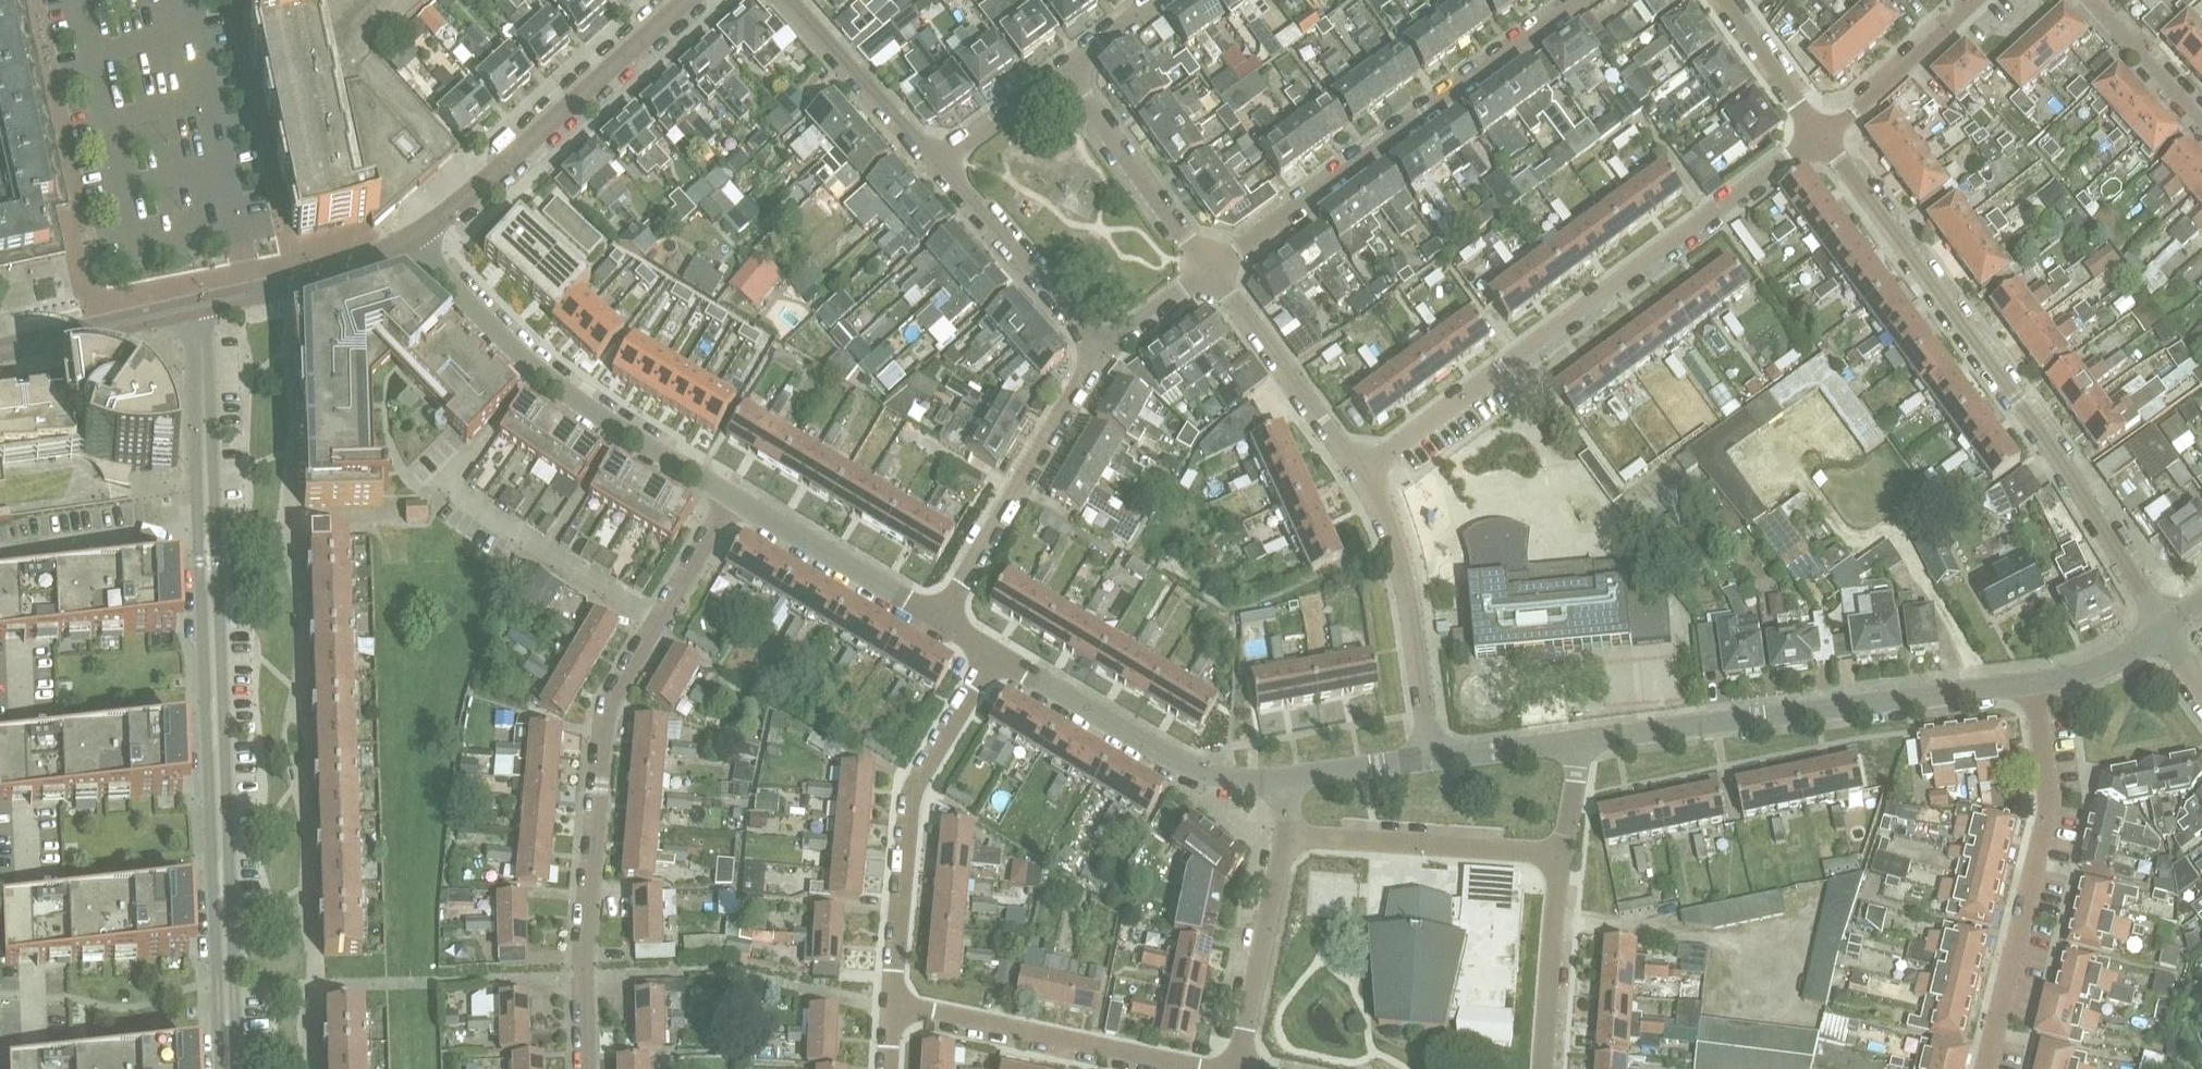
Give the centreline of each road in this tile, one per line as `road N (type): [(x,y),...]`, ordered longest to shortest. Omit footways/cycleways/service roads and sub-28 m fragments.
road 1 (unclassified): [(229,1068),(193,307)]
road 2 (unclassified): [(585,1068),(582,977),(605,721),(620,682),(733,496)]
road 3 (unclassified): [(2174,627),(1823,135)]
road 4 (residential): [(1359,472),(1823,135)]
road 5 (residential): [(1578,741),(2035,684)]
road 6 (unclassified): [(1211,270),(1579,0)]
road 7 (residential): [(733,496),(559,384),(414,238)]
road 8 (residential): [(1989,1068),(2050,811),(2035,684)]
road 9 (unclassified): [(899,1011),(919,791),(1001,658)]
road 10 (unclassified): [(414,238),(686,0)]
road 11 (residential): [(1294,777),(1174,761),(1001,658)]
road 12 (unclassified): [(942,621),(1104,349)]
road 13 (residential): [(1431,759),(1398,559),(1359,472)]
road 14 (residential): [(1183,1068),(899,1011)]
road 15 (residential): [(1562,855),(1286,835)]
road 16 (residential): [(1359,472),(1211,270)]
road 17 (unclassified): [(1104,349),(938,166)]
road 18 (unclassified): [(1211,270),(1066,73)]
road 19 (residential): [(942,621),(733,496)]
road 20 (residential): [(1243,1068),(1286,835)]
road 21 (residential): [(193,307),(329,275),(414,238)]
road 22 (unclassified): [(938,166),(787,0)]
road 23 (residential): [(1543,1068),(1562,855)]
road 24 (residential): [(1823,135),(1979,0)]
road 25 (residential): [(0,350),(193,307)]
road 26 (track): [(1889,533),(1858,541),(1801,480),(1795,451),(1816,426)]
road 27 (unclassified): [(1823,135),(1725,0)]
road 28 (residential): [(2201,121),(2093,0)]
road 29 (unclassified): [(1066,73),(938,166)]
road 30 (residential): [(1431,759),(1578,741)]
road 31 (residential): [(1294,777),(1431,759)]
road 32 (residential): [(2035,684),(2094,675),(2161,636)]
road 33 (unclassified): [(1104,349),(1211,270)]
road 34 (unclassified): [(1164,0),(1066,73)]

